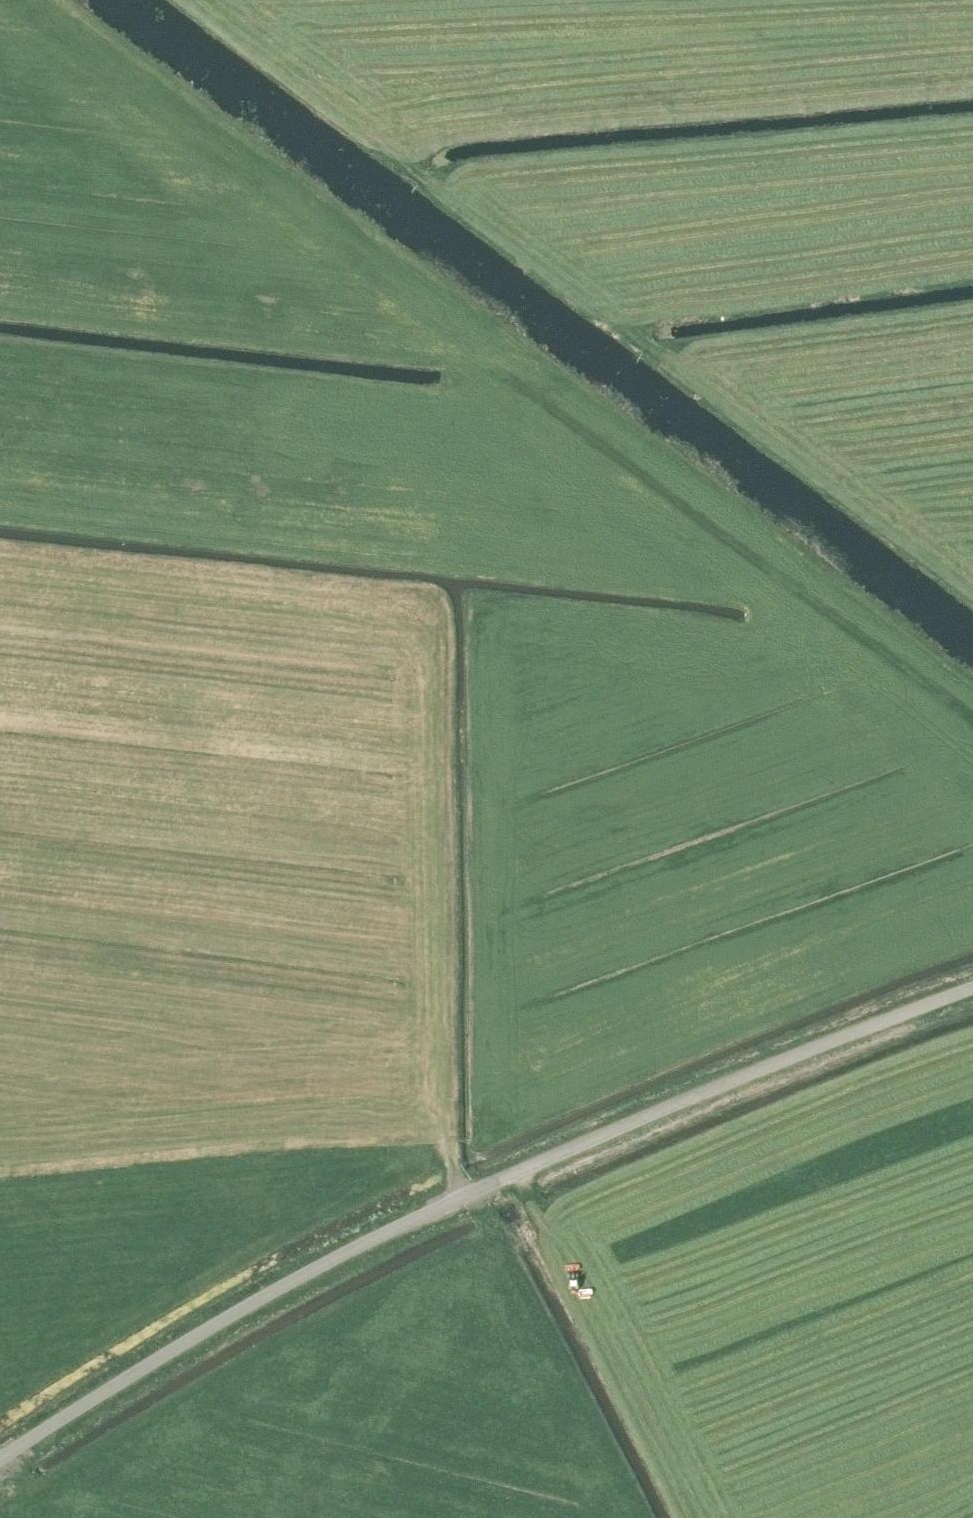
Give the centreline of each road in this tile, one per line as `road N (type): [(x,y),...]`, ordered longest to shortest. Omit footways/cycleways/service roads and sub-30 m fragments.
road 1 (unclassified): [(0,1472),(123,1383),(326,1262),(769,1066),(972,989)]

